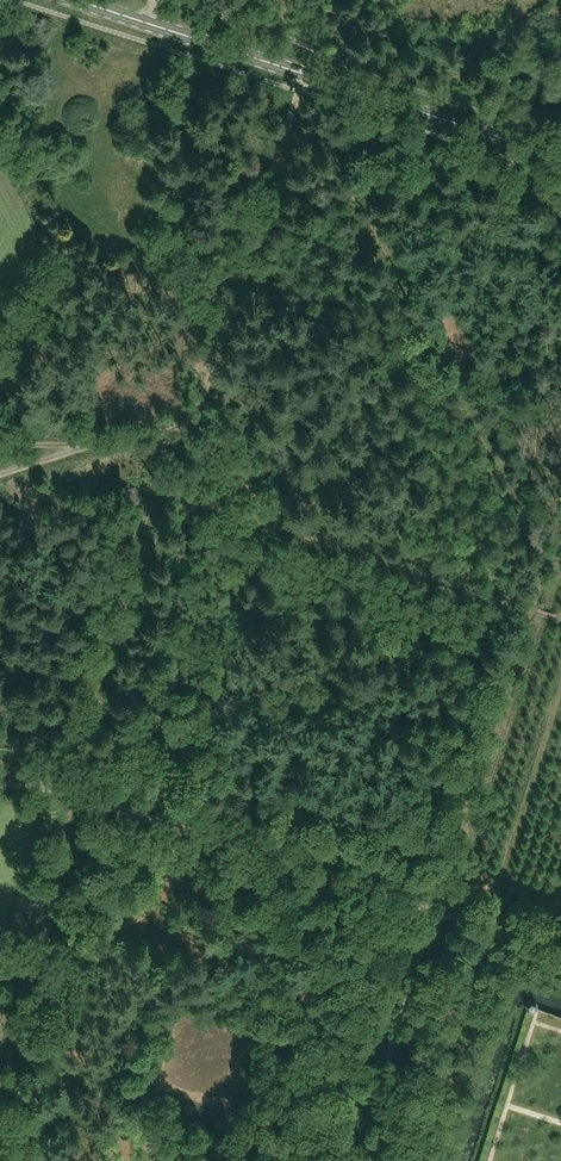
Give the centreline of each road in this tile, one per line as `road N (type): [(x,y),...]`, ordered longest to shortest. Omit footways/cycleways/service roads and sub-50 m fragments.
road 1 (track): [(560,953),(77,797),(0,786)]
road 2 (track): [(299,71),(185,426),(0,477)]
road 3 (primary): [(560,156),(78,0)]
road 4 (track): [(163,430),(100,661),(54,791)]
road 5 (track): [(435,912),(356,1160)]
road 6 (track): [(0,1035),(77,797)]

